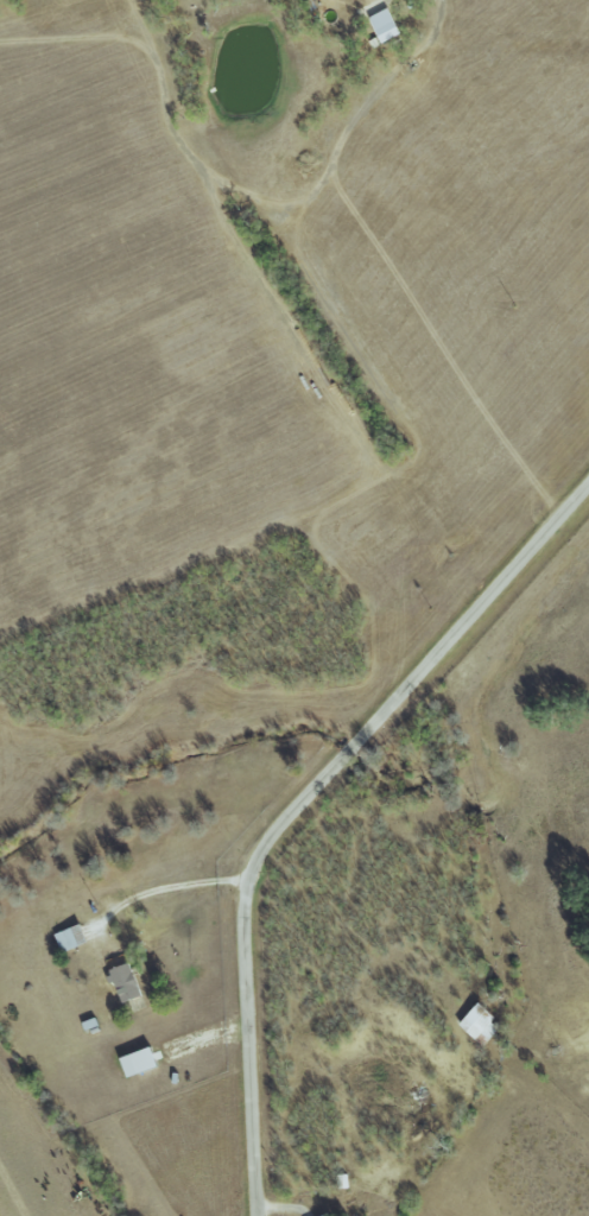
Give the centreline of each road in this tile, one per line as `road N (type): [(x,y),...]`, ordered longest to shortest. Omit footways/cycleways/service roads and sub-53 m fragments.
road 1 (residential): [(258,1215),(247,882),(281,828),(588,486)]

